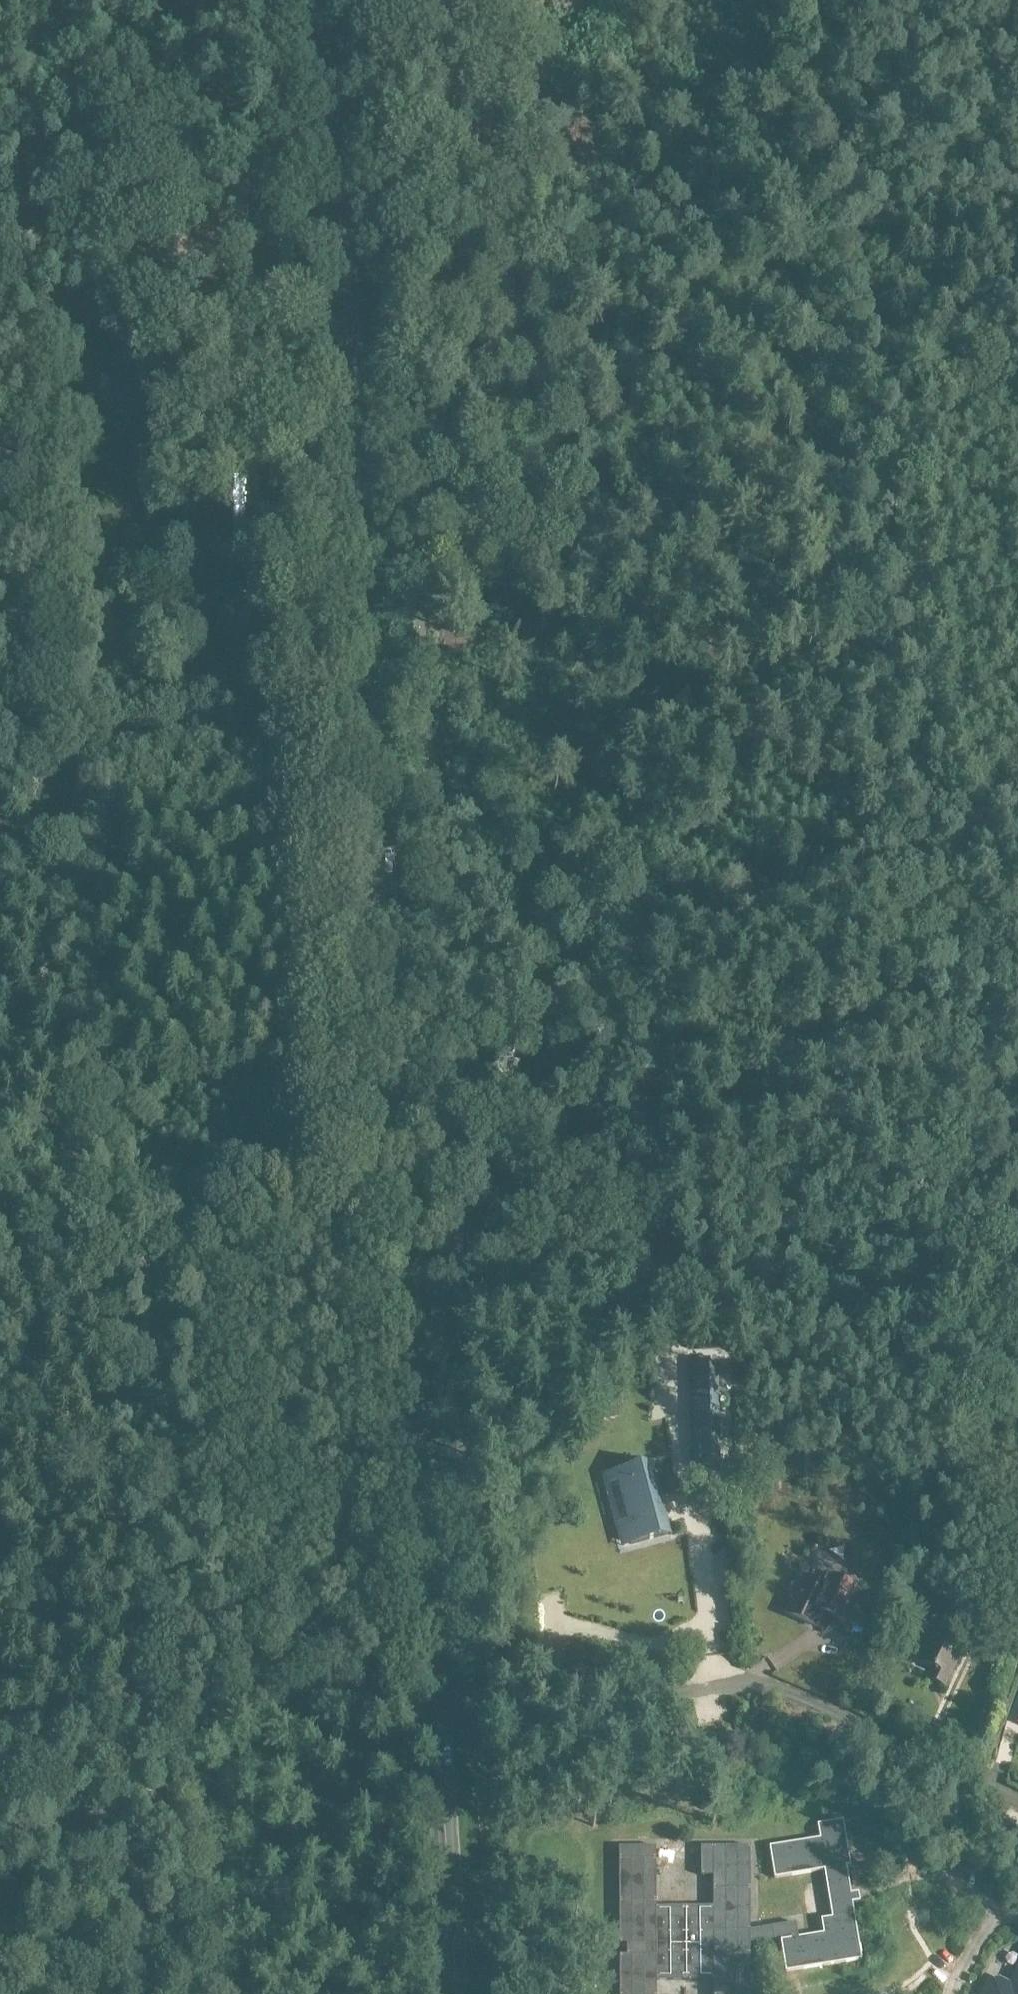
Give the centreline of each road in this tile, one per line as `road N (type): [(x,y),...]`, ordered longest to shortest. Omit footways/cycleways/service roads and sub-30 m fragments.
road 1 (secondary): [(456,1993),(324,0)]
road 2 (track): [(941,1268),(764,0)]
road 3 (track): [(1017,1261),(411,1318)]
road 4 (track): [(193,544),(208,644),(224,662),(281,677),(371,679)]

